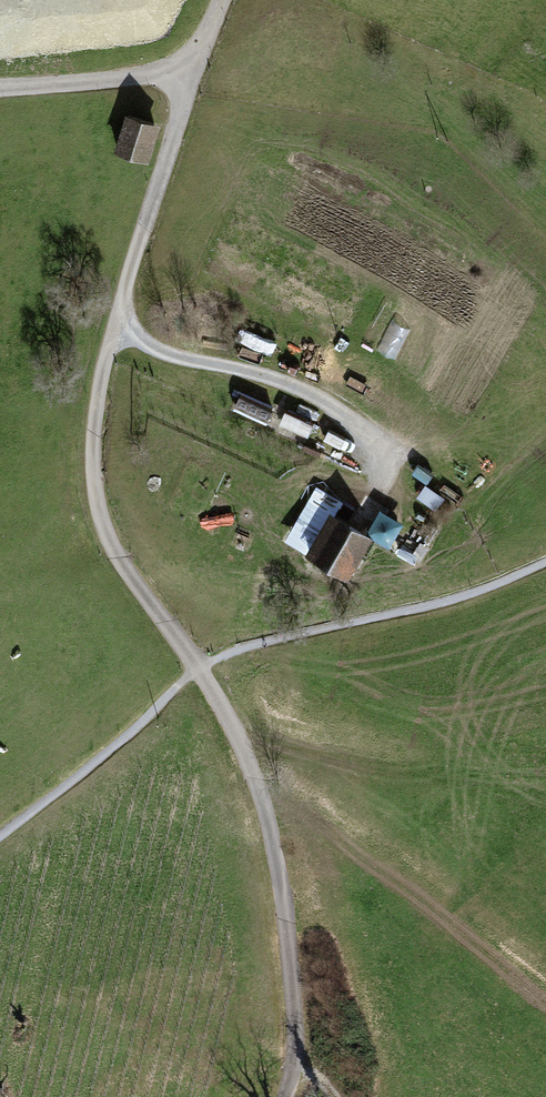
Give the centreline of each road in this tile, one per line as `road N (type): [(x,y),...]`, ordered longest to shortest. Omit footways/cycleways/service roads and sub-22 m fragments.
road 1 (unclassified): [(288,1096),(302,1054),(300,961),(266,807),(198,668),(124,567),(101,521),(94,477),(112,346),(189,79)]
road 2 (track): [(198,668),(255,645),(419,611),(545,563)]
road 3 (residential): [(0,88),(189,79)]

